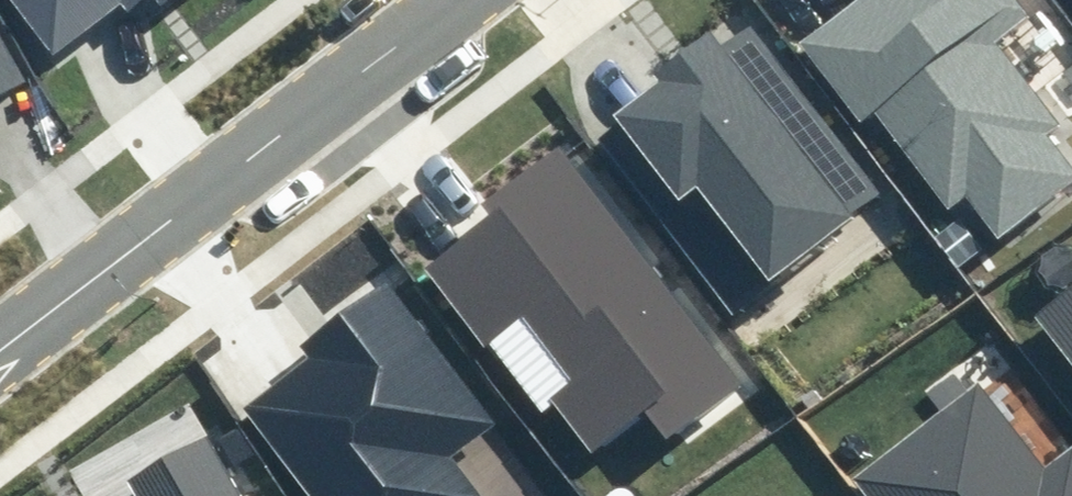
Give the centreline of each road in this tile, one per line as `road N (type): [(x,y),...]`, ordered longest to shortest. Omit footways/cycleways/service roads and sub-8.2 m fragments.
road 1 (tertiary): [(0,345),(452,0)]

